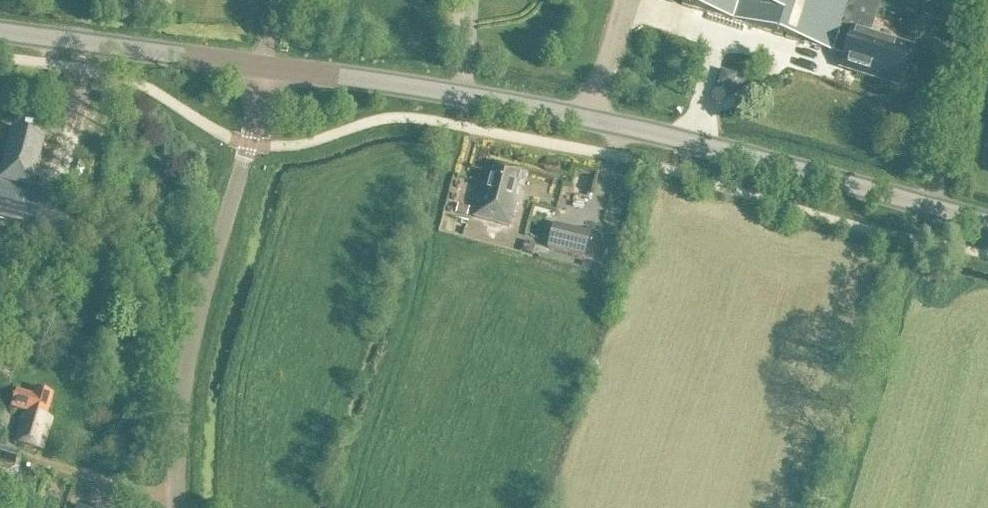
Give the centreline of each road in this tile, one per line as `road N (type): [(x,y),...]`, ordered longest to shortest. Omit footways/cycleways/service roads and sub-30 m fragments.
road 1 (secondary): [(270,69),(642,132),(987,223)]
road 2 (tertiary): [(175,507),(186,370),(270,69)]
road 3 (secondary): [(270,69),(0,35)]

